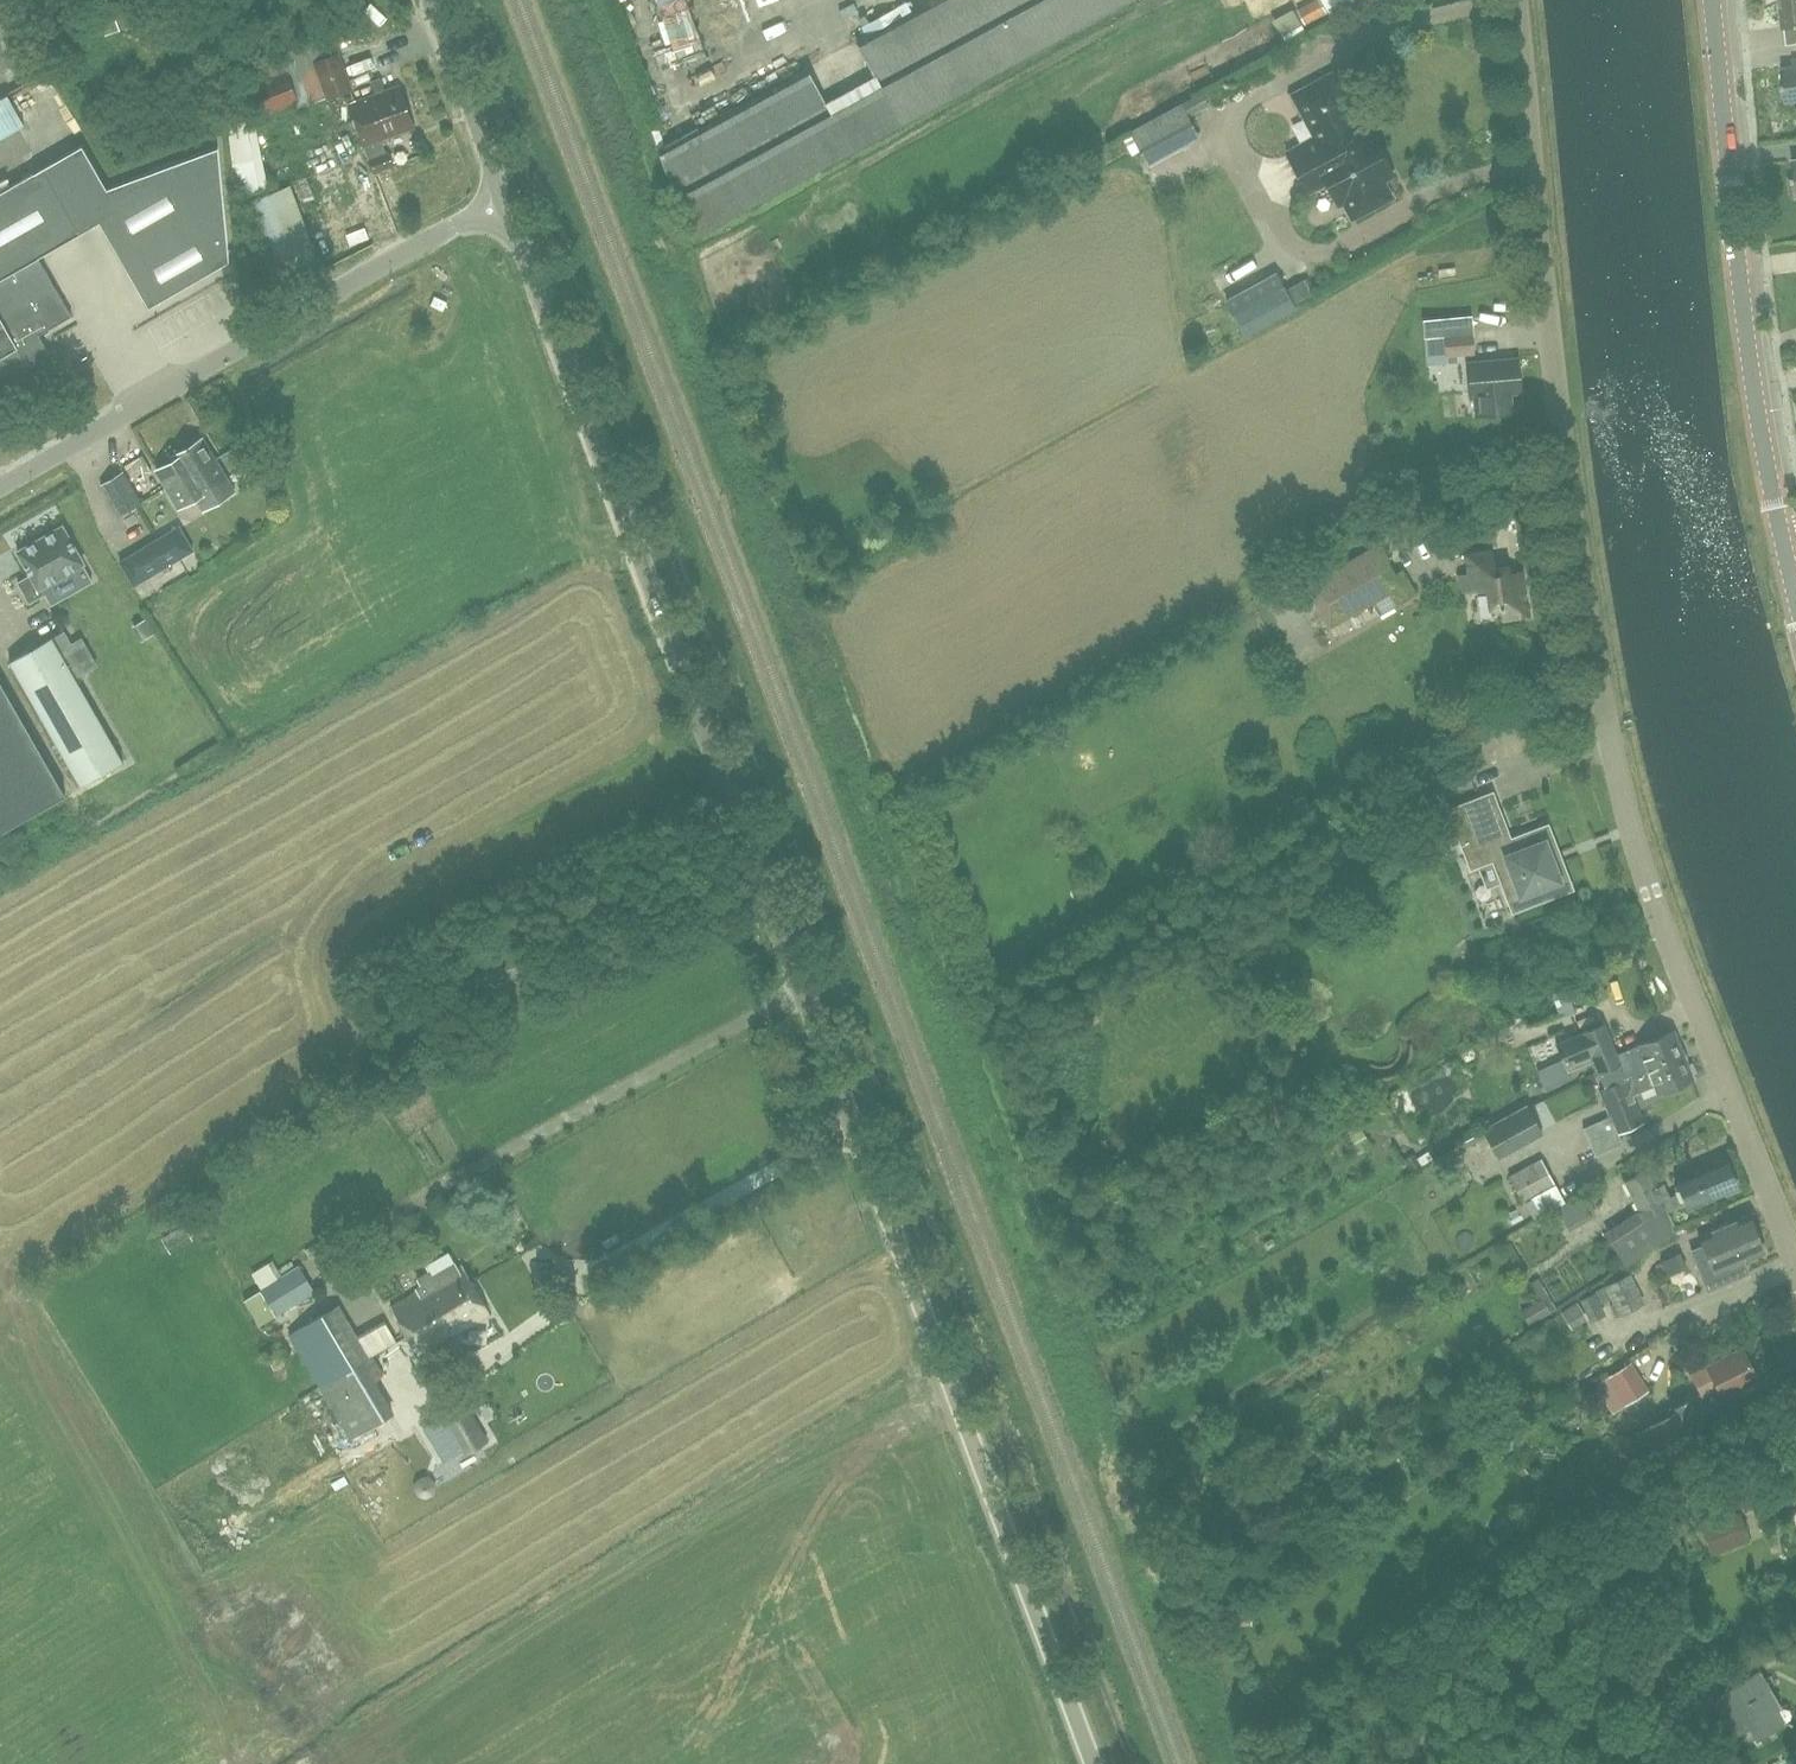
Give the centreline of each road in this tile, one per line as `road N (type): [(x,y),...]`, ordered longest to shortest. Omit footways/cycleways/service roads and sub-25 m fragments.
road 1 (unclassified): [(1092,1763),(525,257),(493,205)]
road 2 (residential): [(1795,1258),(1648,879),(1612,746),(1552,365),(1515,0)]
road 3 (secondary): [(1790,573),(1746,328),(1712,0)]
road 4 (unclassified): [(0,487),(493,205)]
road 5 (residential): [(493,205),(487,150),(433,0)]

